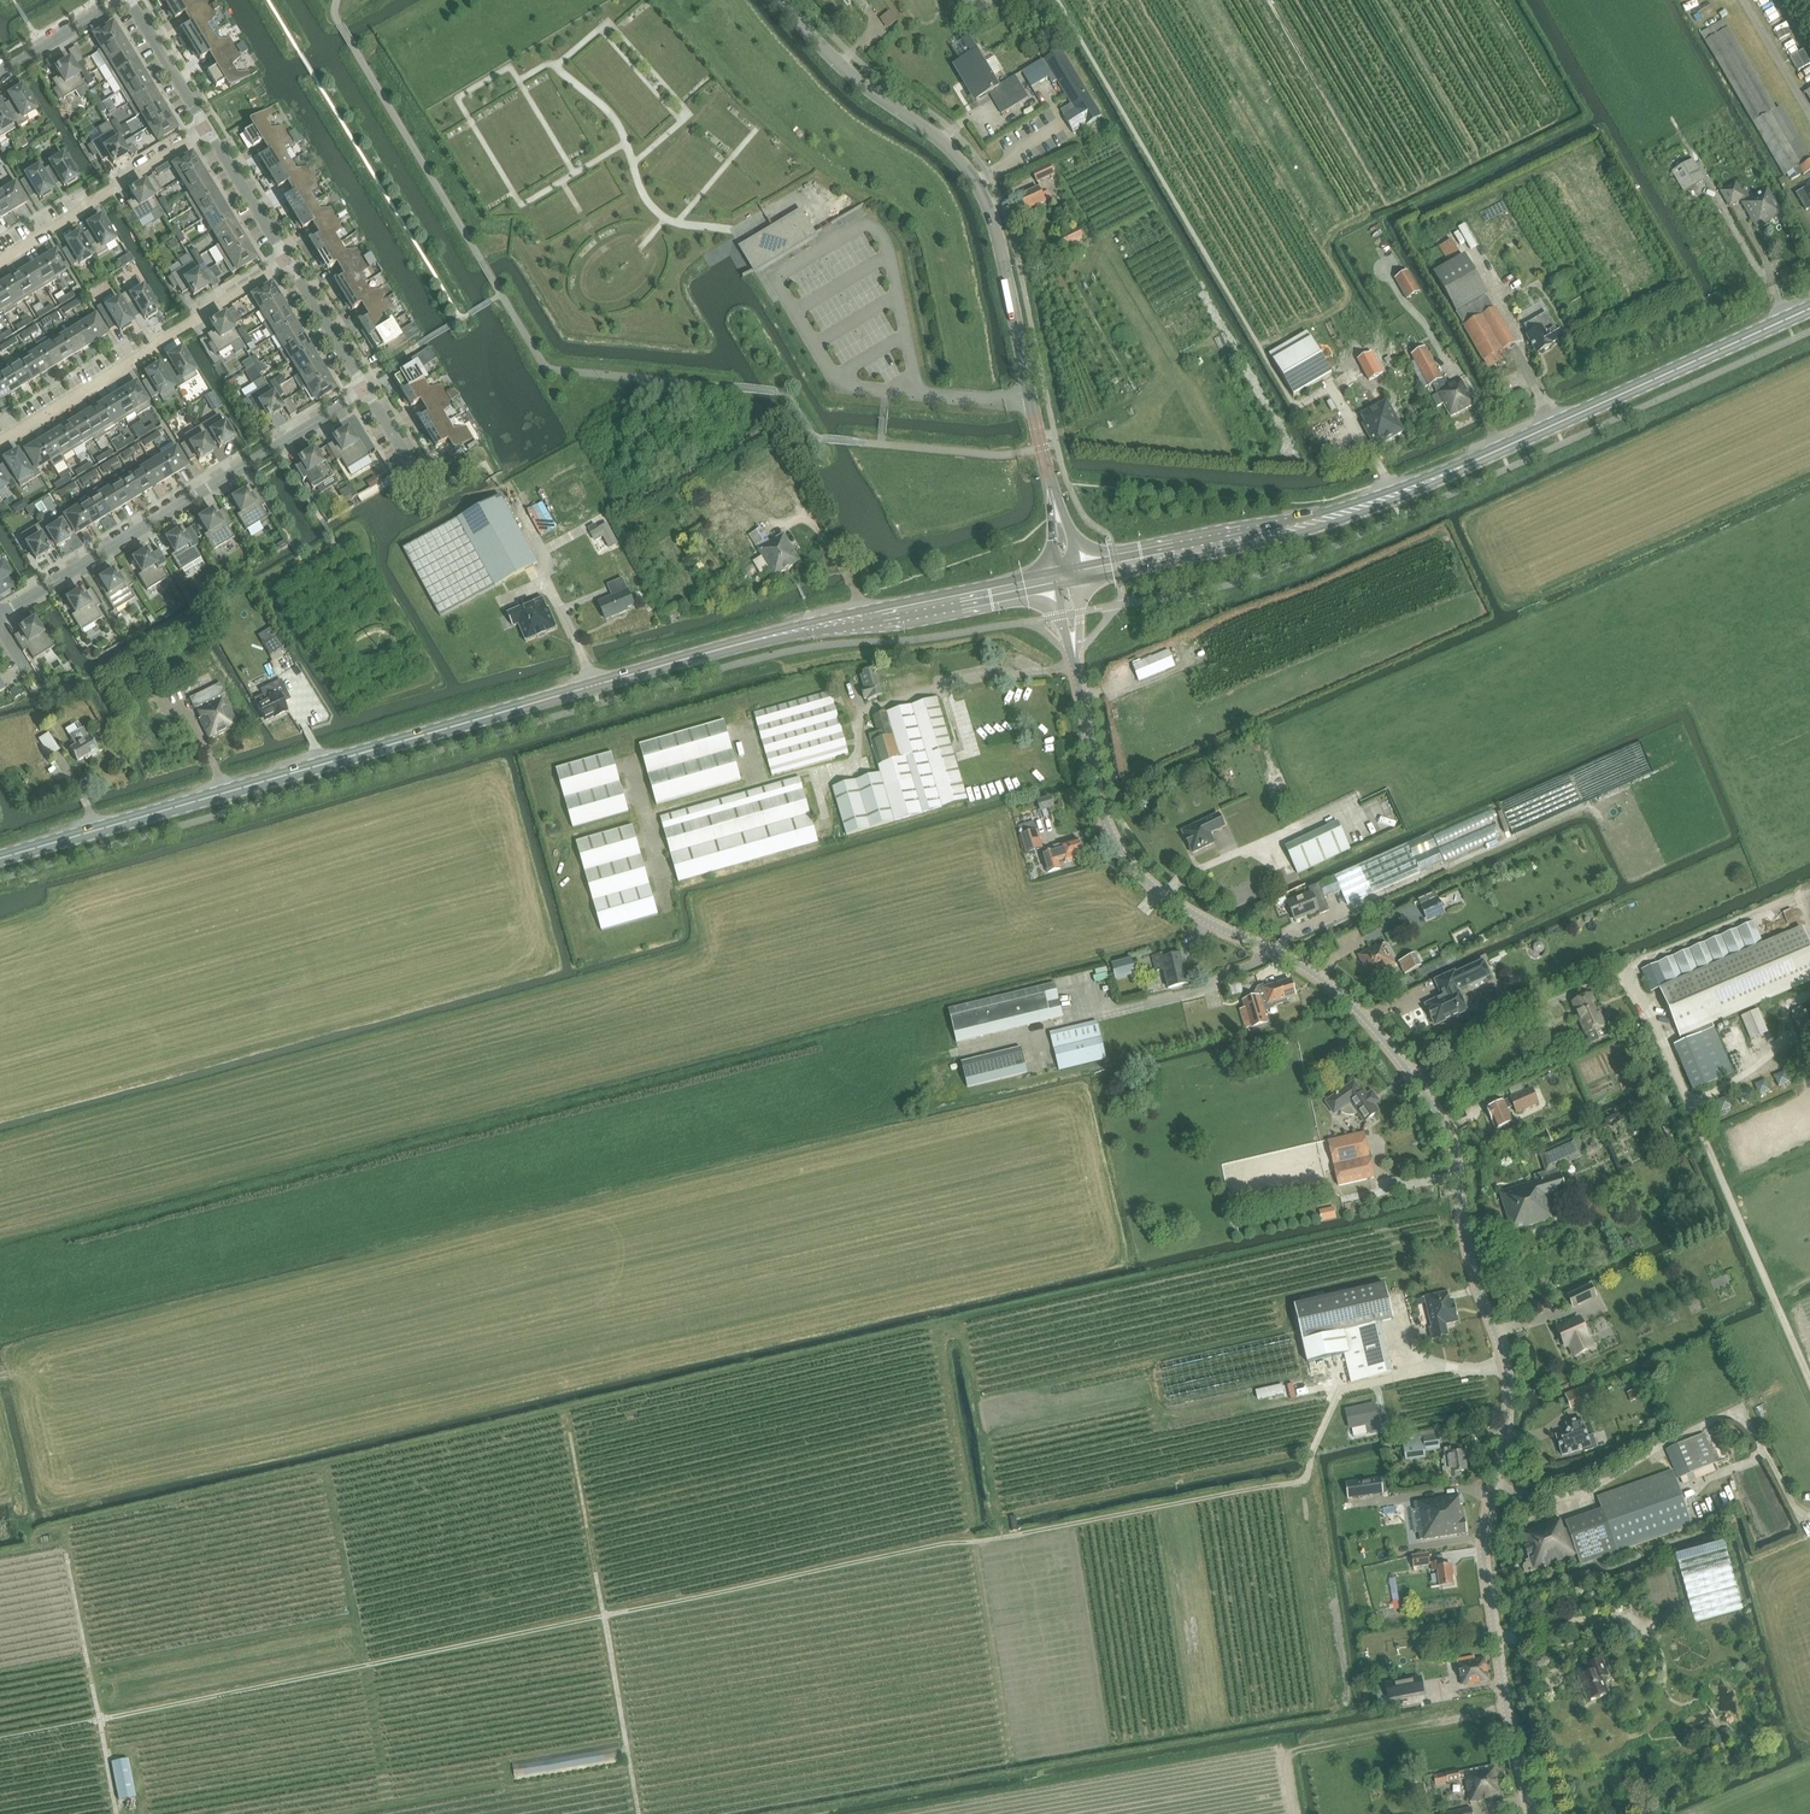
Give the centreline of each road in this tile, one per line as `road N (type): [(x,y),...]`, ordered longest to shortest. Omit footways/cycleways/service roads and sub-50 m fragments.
road 1 (track): [(1506,1365),(1437,1367),(1338,1392),(1308,1474),(1297,1483),(944,1544),(0,1740)]
road 2 (tertiary): [(1531,1813),(1485,1564),(1510,1419),(1509,1374),(1468,1252),(1455,1153),(1416,1079),(1357,1010),(1325,983),(1155,890),(1125,854),(1103,812),(1064,578)]
road 3 (secondary): [(0,861),(759,640),(1064,578)]
road 4 (secondary): [(1064,578),(1353,511),(1809,308)]
road 5 (tertiary): [(1064,578),(985,184),(843,66),(781,0)]
road 6 (residential): [(0,612),(366,392)]
road 7 (track): [(566,1419),(639,1813)]
road 8 (residential): [(0,441),(287,262)]
road 9 (track): [(1270,950),(1213,986),(968,1047)]
road 10 (track): [(65,1538),(119,1813)]
road 11 (residential): [(0,260),(209,129)]
road 12 (residential): [(287,262),(209,129)]
road 13 (residential): [(366,392),(287,262)]
road 14 (residential): [(209,129),(130,0)]
road 15 (residential): [(0,72),(120,0)]

